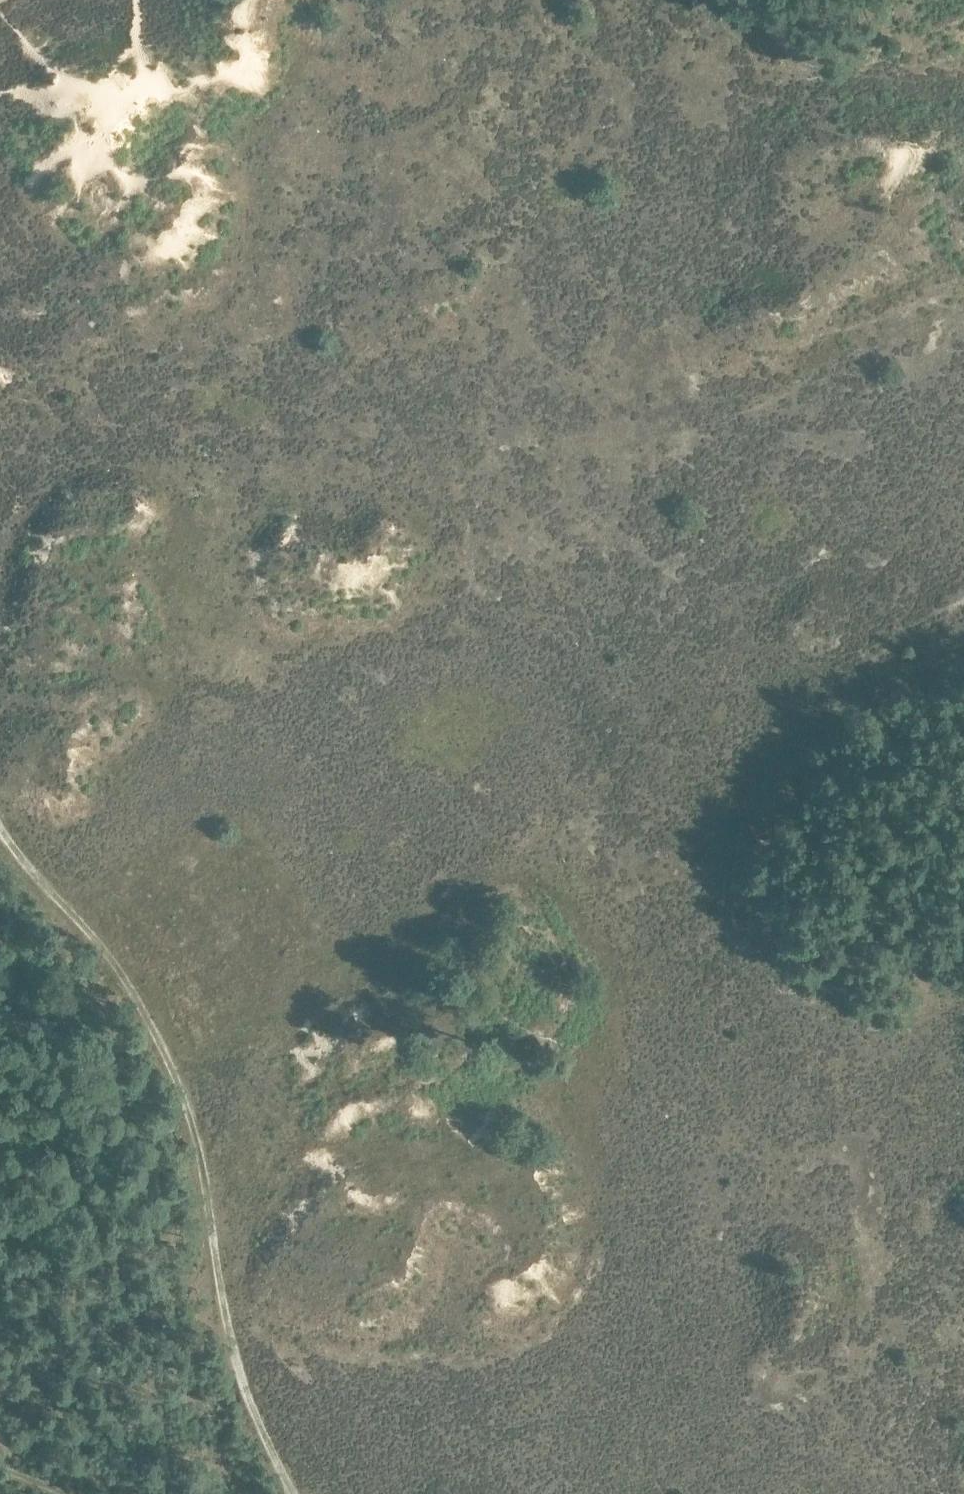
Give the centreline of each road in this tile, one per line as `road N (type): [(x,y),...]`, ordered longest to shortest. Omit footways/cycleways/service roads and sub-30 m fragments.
road 1 (track): [(294,1493),(257,1415),(196,1153),(166,1068),(131,990),(0,825)]

